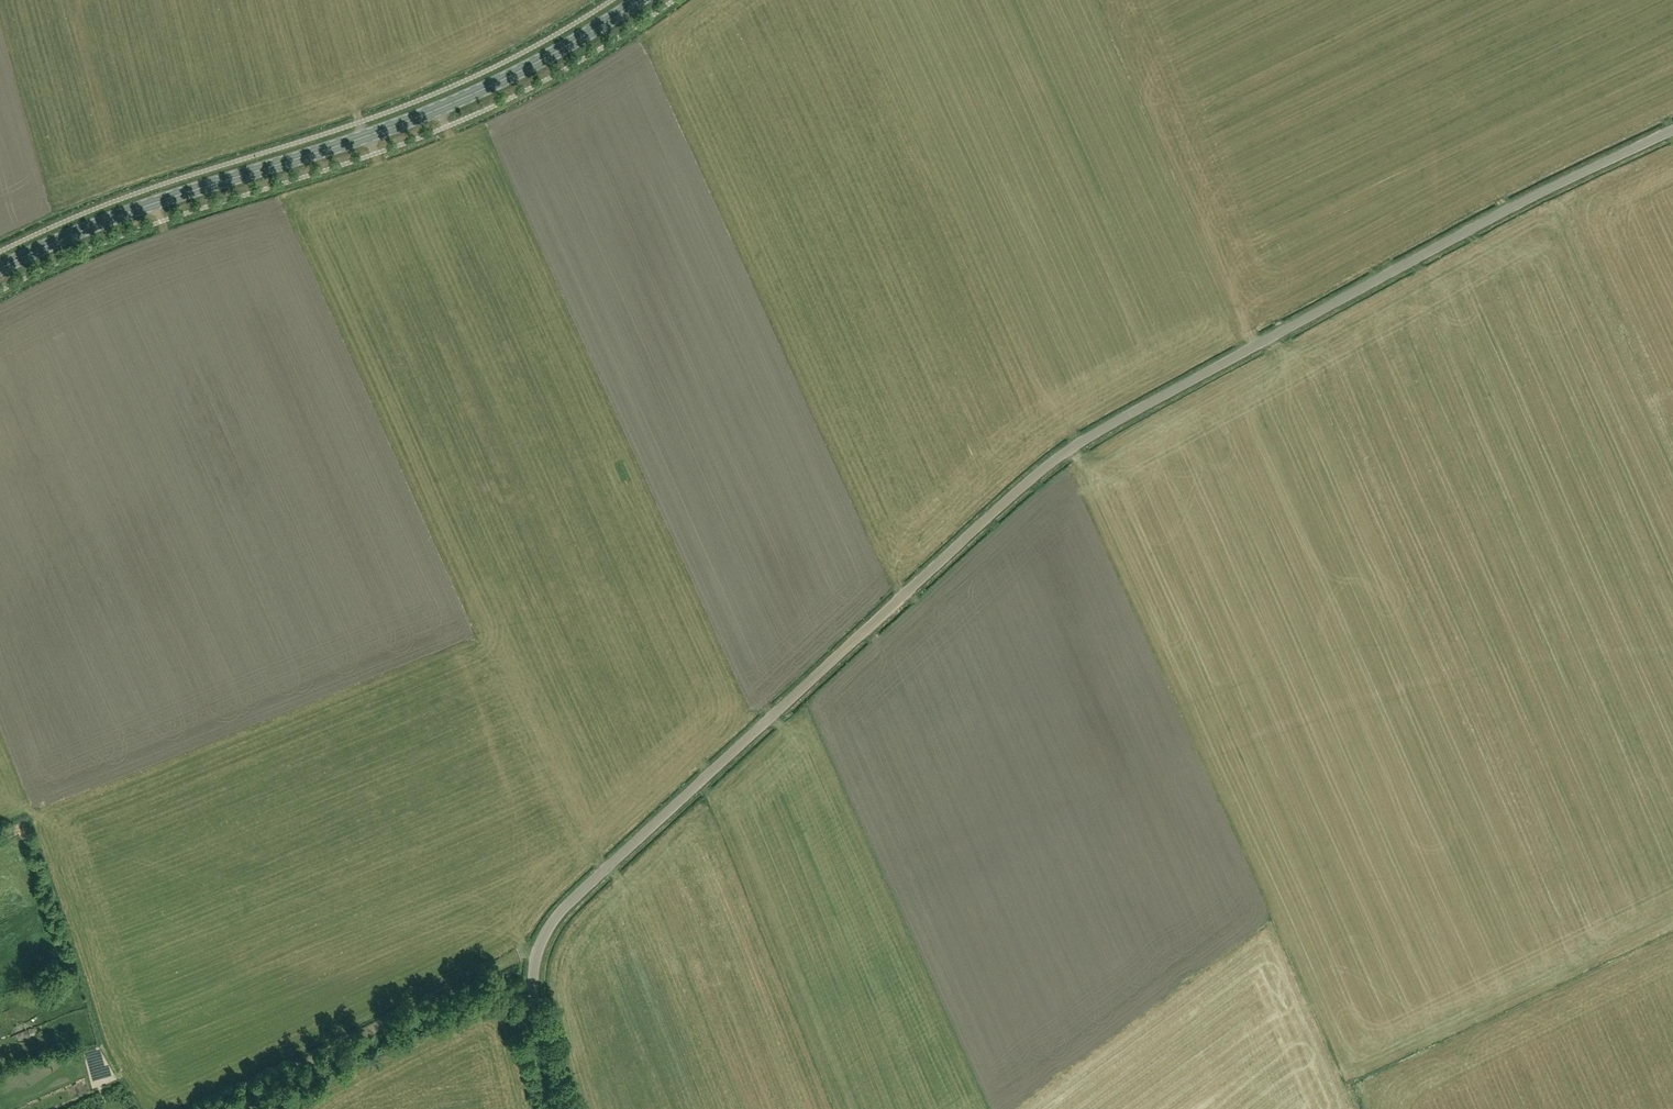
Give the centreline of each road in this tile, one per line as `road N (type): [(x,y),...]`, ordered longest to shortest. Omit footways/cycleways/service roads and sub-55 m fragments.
road 1 (unclassified): [(561,1108),(534,985),(555,920),(1038,473),(1175,389),(1672,130)]
road 2 (primary): [(0,269),(160,202),(420,118),(528,69),(639,0)]

